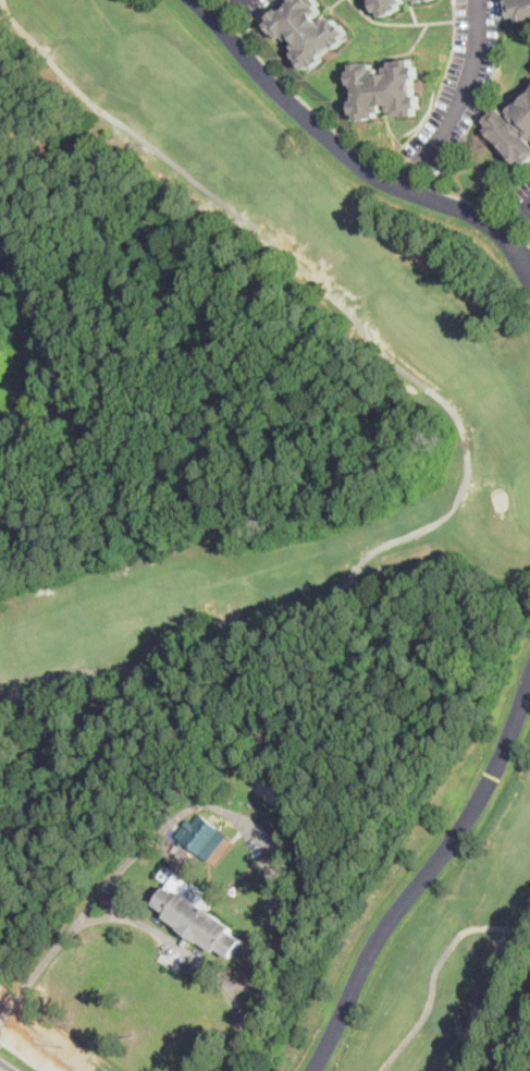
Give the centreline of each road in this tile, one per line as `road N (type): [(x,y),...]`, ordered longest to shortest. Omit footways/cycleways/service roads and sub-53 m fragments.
road 1 (residential): [(314,1070),(382,935),(464,828),(501,764),(529,685)]
road 2 (residential): [(529,276),(498,231),(362,168),(193,0)]
road 3 (residential): [(0,431),(87,401),(4,168)]
road 4 (residential): [(399,187),(468,81),(478,48),(477,0)]

